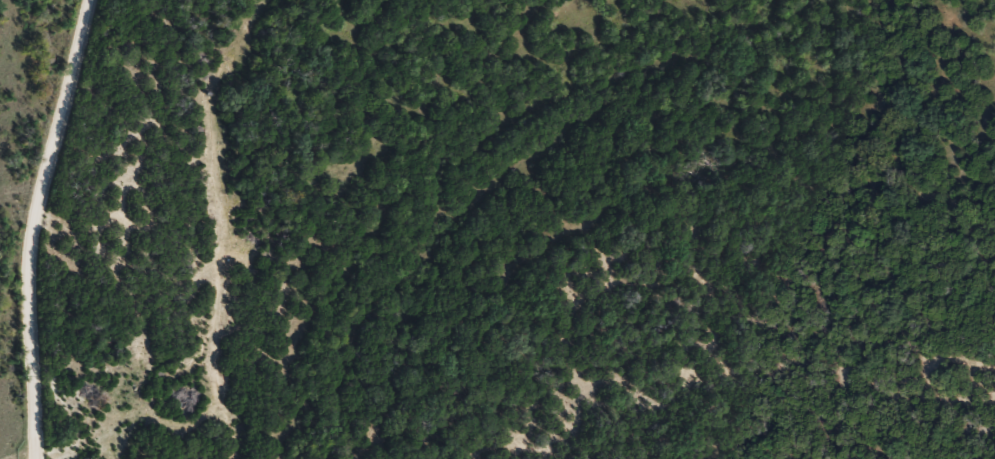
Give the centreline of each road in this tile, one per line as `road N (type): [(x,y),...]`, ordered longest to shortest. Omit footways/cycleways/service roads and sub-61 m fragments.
road 1 (residential): [(38,458),(32,267),(38,208),(90,0)]

